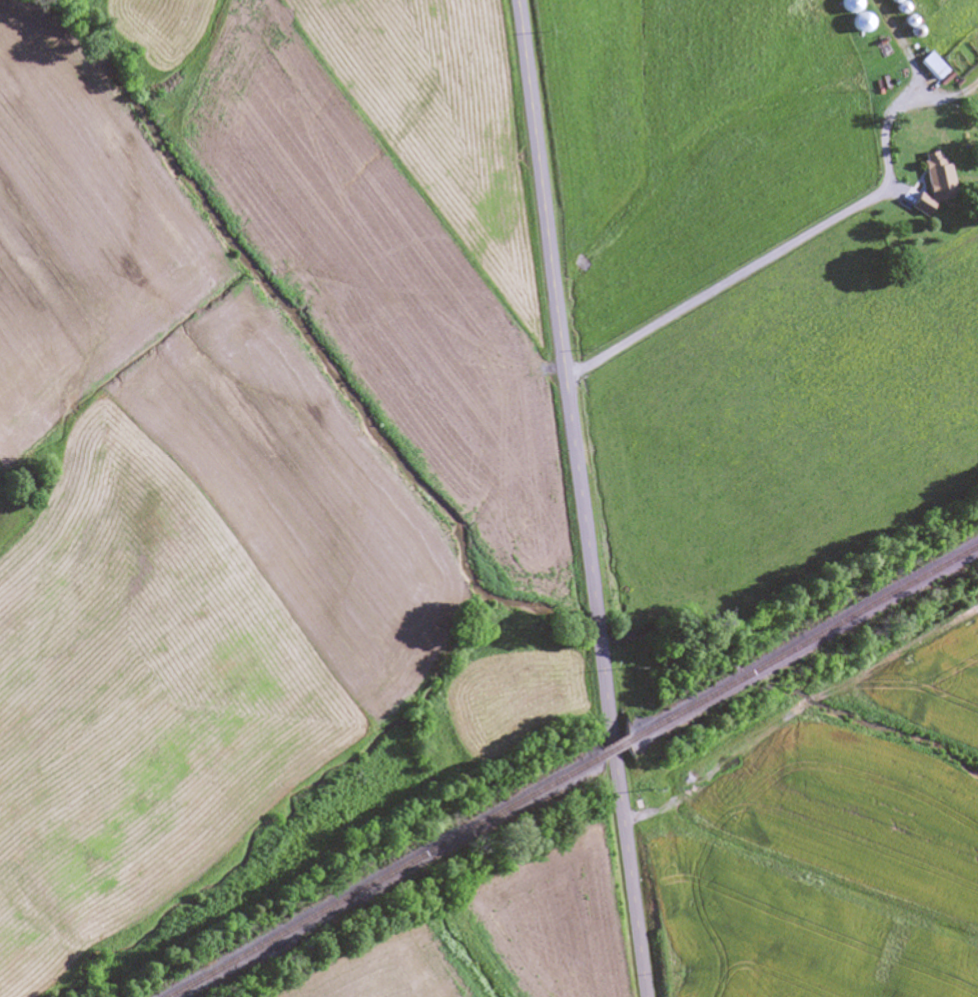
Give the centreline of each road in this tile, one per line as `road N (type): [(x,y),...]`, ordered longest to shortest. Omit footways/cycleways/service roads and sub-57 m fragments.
road 1 (tertiary): [(647,996),(518,0)]

